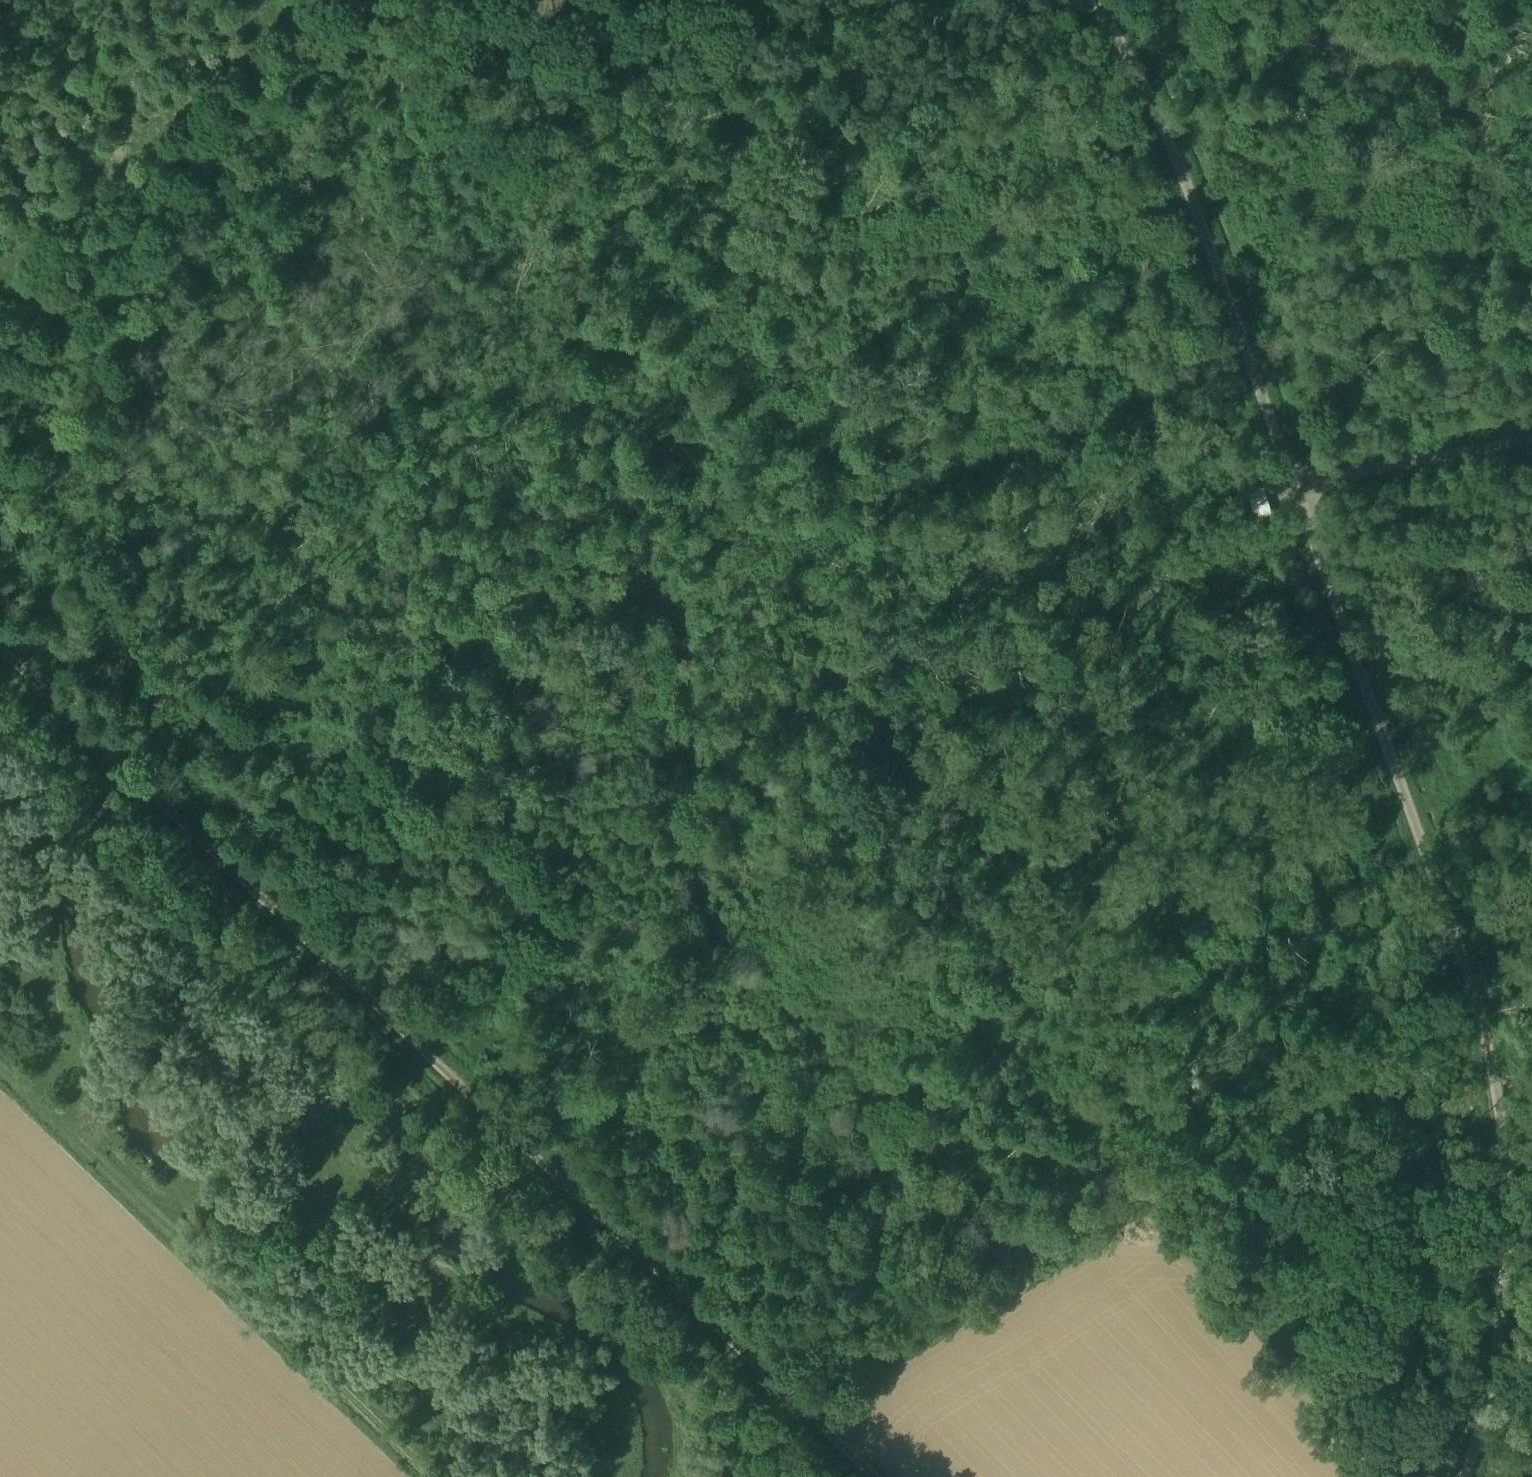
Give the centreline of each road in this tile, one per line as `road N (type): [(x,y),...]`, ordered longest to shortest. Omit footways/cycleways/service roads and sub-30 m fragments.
road 1 (track): [(865,1476),(0,652)]
road 2 (unclassified): [(1456,1476),(1480,1345),(1484,1172),(1467,1043),(1289,479)]
road 3 (unclassified): [(1289,479),(1149,124),(1083,0)]
road 4 (unclassified): [(1531,435),(1289,479)]

